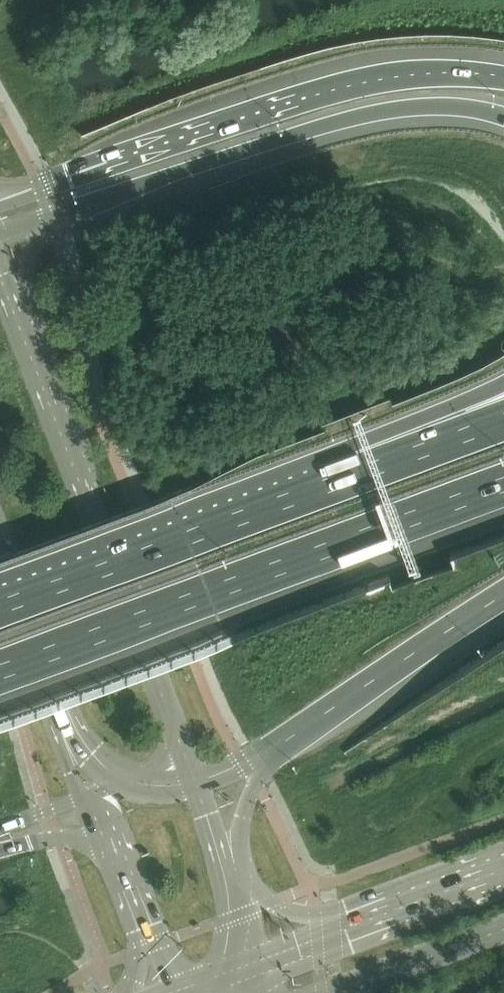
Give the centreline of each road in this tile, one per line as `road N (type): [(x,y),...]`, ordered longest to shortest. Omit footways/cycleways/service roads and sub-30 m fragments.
road 1 (motorway): [(0,673),(503,485)]
road 2 (motorway): [(503,77),(428,74),(333,90),(0,201)]
road 3 (motorway): [(53,218),(372,113),(439,105),(503,117)]
road 4 (secondary): [(176,729),(18,322)]
road 5 (motorway): [(322,488),(0,608)]
road 6 (motorway): [(286,742),(503,596)]
road 7 (motorway): [(503,383),(322,488)]
road 8 (motorway): [(503,422),(322,488)]
road 9 (secondary): [(0,562),(69,732)]
road 10 (secondary): [(339,992),(503,931)]
road 11 (secondary): [(112,843),(173,992)]
road 12 (motorway): [(232,887),(252,793),(286,742)]
road 13 (secondary): [(503,870),(369,922)]
road 14 (secondary): [(369,922),(318,919),(232,887)]
road 15 (secondary): [(369,922),(252,965)]

